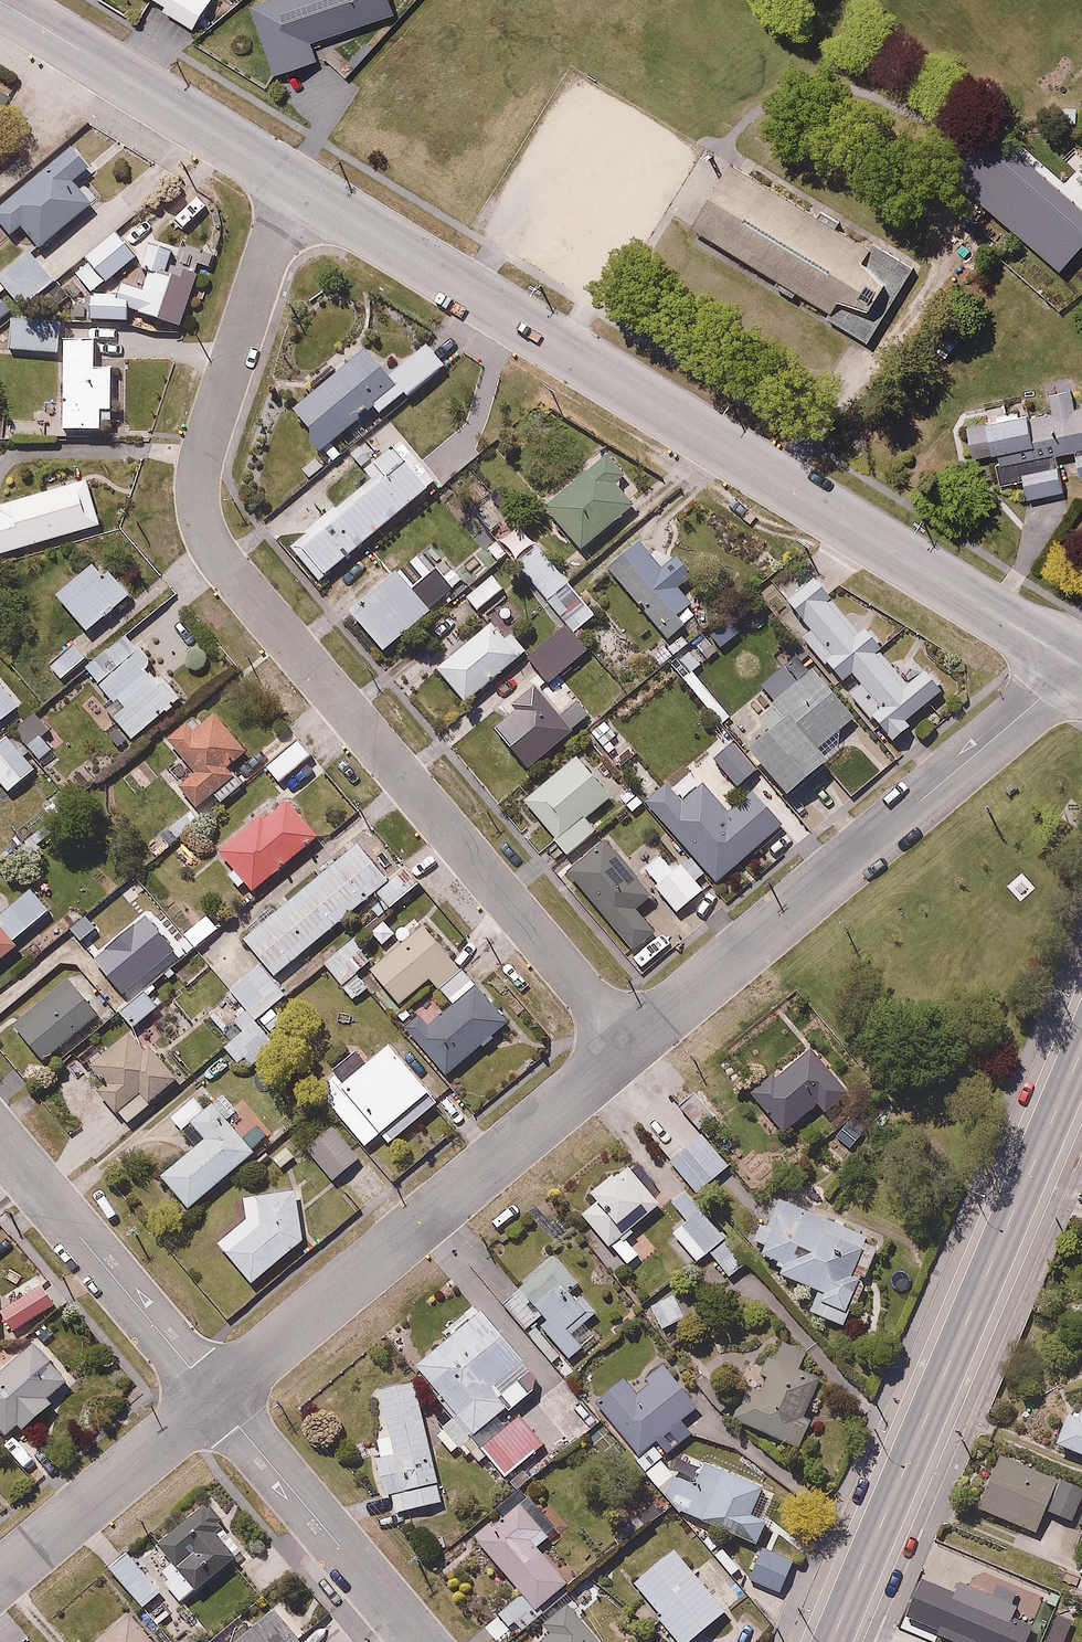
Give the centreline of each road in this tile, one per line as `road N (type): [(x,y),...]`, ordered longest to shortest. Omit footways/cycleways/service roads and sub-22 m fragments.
road 1 (residential): [(294,180),(199,466),(201,520),(221,562),(630,1045)]
road 2 (residential): [(294,180),(1079,666)]
road 3 (primary): [(1081,1047),(831,1641)]
road 4 (residential): [(630,1045),(1079,666)]
road 5 (residential): [(215,1398),(630,1045)]
road 6 (residential): [(0,2),(294,180)]
road 7 (residential): [(215,1398),(0,1141)]
road 8 (residential): [(420,1641),(215,1398)]
road 9 (residential): [(0,1580),(215,1398)]

